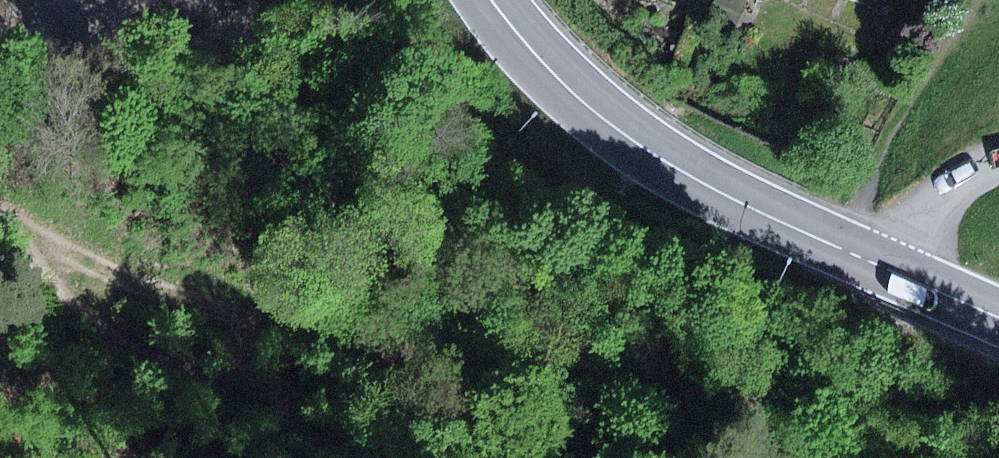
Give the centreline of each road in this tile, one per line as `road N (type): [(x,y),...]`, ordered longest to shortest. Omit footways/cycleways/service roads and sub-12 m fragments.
road 1 (track): [(25,235),(149,291),(264,328),(388,354),(998,437)]
road 2 (primary): [(998,315),(675,163),(574,89),(492,0)]
road 3 (track): [(350,457),(153,349),(25,235)]
road 4 (track): [(895,270),(949,202),(998,166)]

